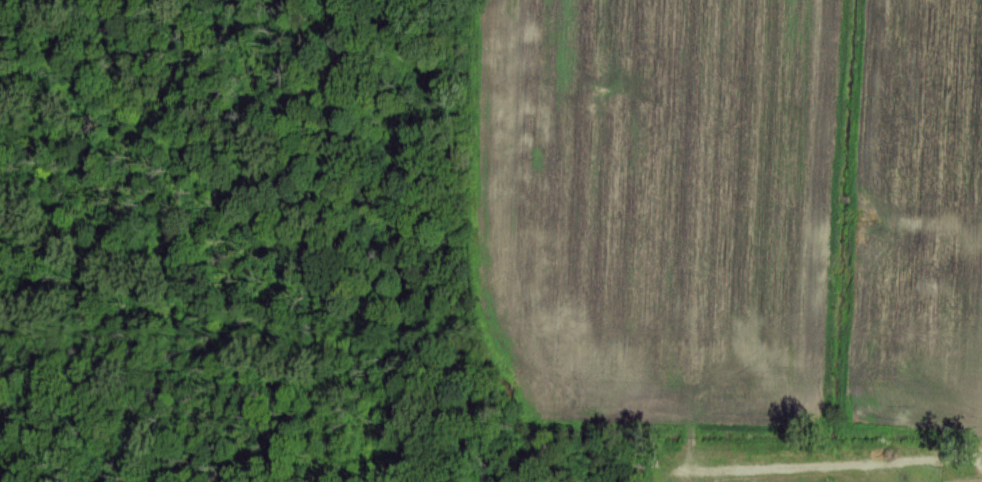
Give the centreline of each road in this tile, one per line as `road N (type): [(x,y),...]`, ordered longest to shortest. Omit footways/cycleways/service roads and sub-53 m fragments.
road 1 (residential): [(981,469),(876,464),(680,480)]

